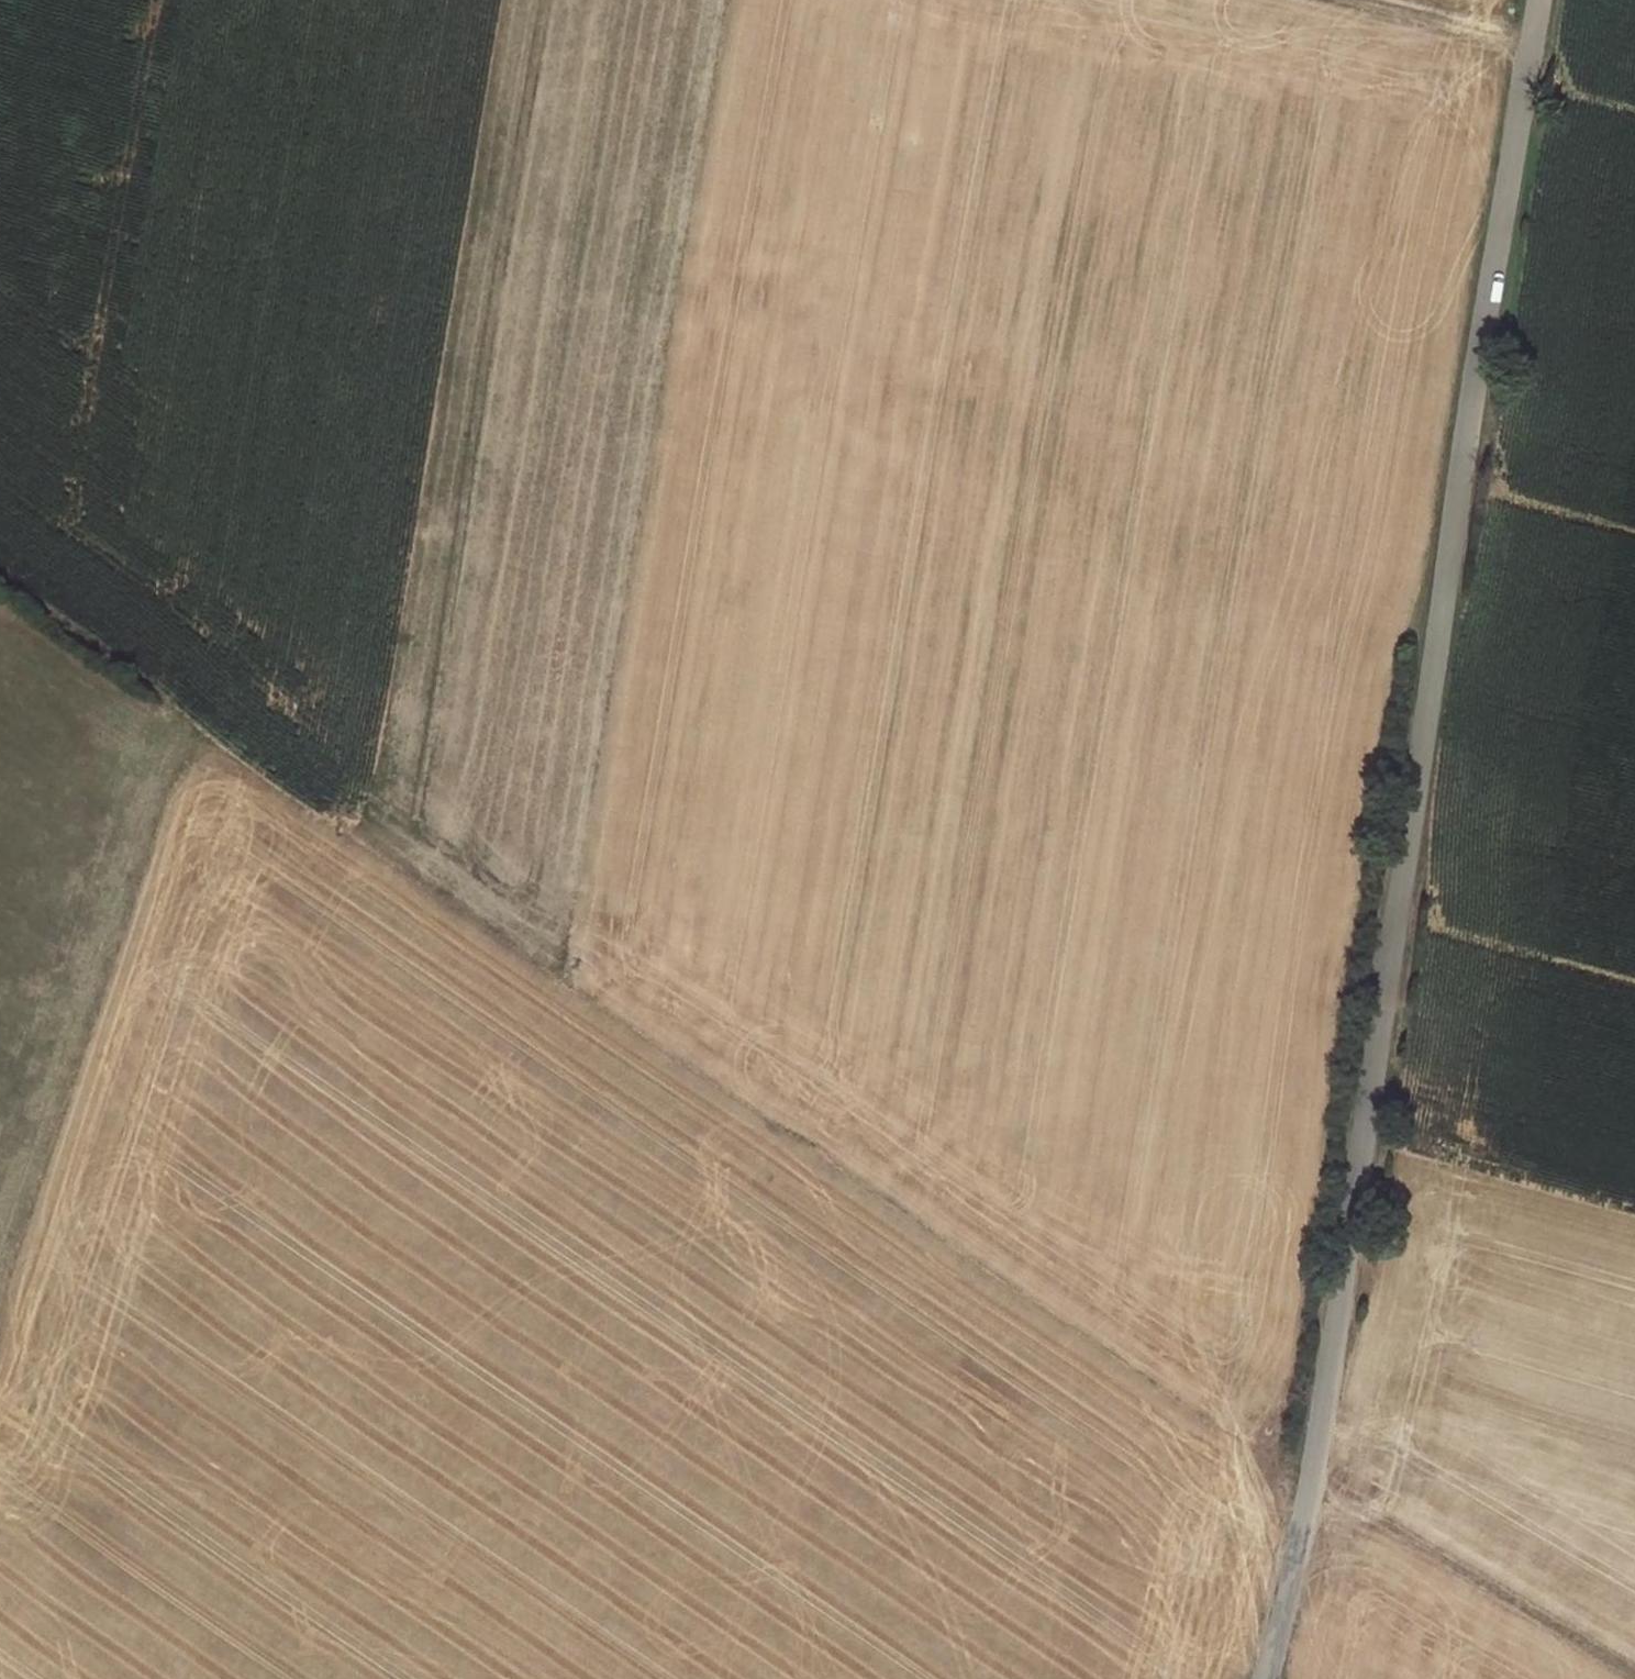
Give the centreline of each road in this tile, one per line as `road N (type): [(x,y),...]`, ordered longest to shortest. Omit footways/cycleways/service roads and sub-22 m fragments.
road 1 (unclassified): [(1543,0),(1491,286),(1307,1519),(1266,1678)]
road 2 (track): [(1307,1519),(1343,1509),(1632,1678)]

